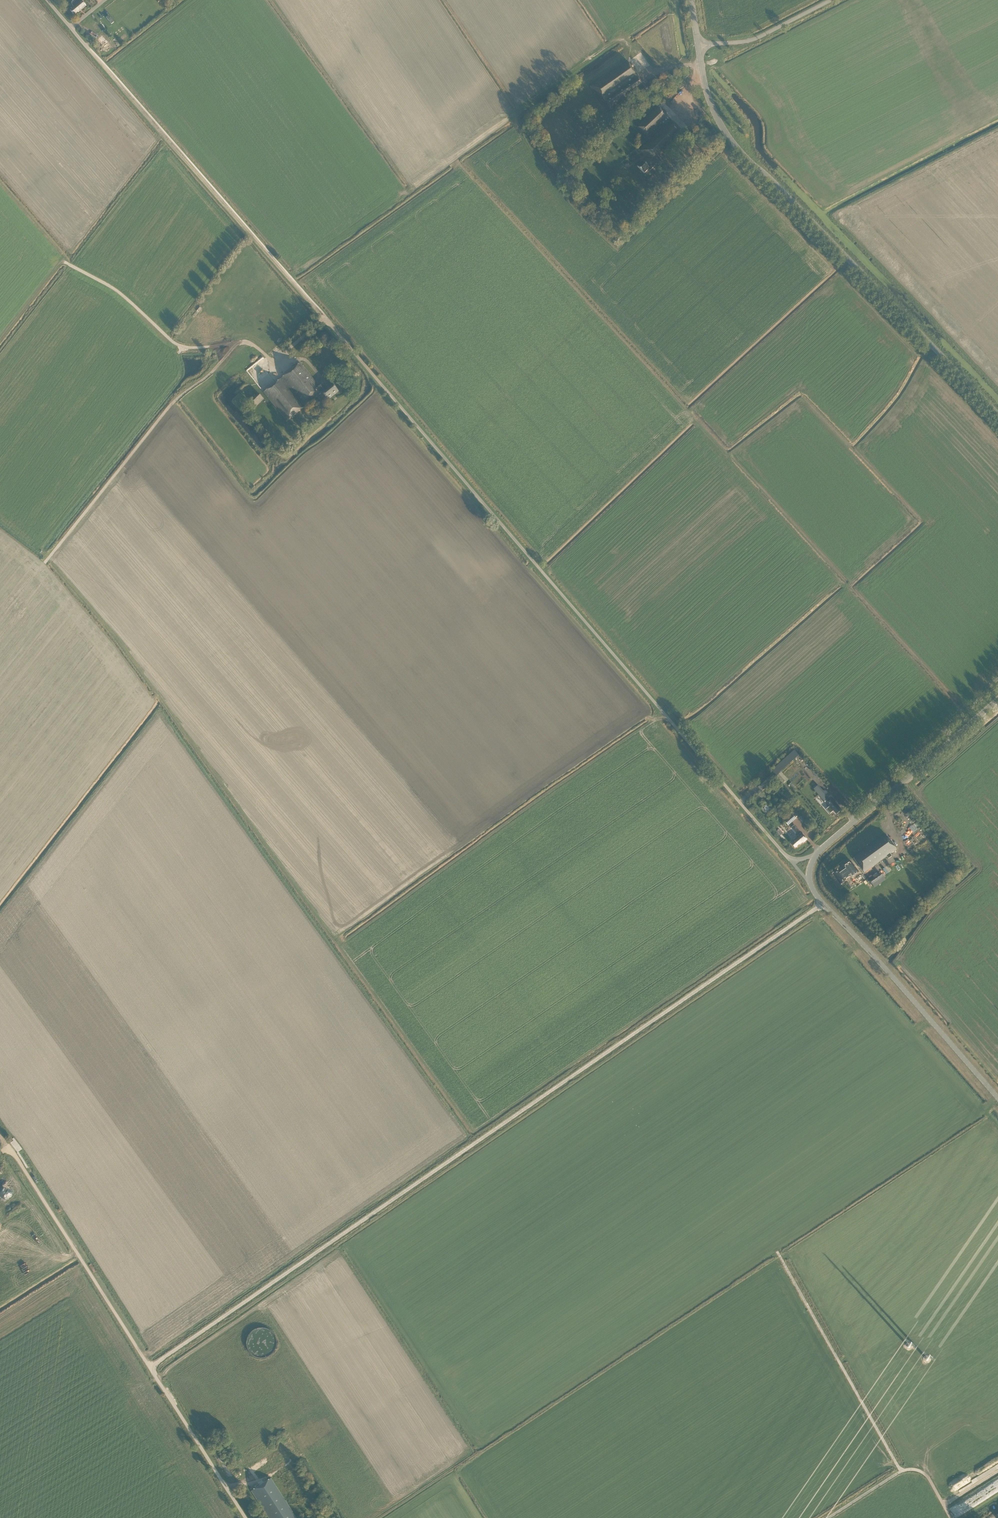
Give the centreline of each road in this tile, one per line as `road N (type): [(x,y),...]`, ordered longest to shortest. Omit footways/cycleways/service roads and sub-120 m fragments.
road 1 (track): [(150,1367),(822,905)]
road 2 (unclassified): [(788,858),(324,318)]
road 3 (tertiary): [(997,415),(735,145),(709,99),(699,46)]
road 4 (unclassified): [(0,1152),(15,1156),(246,1517)]
road 5 (tertiary): [(997,1097),(809,884)]
road 6 (tertiary): [(817,855),(997,699)]
road 7 (unclassified): [(699,46),(757,38),(831,0)]

